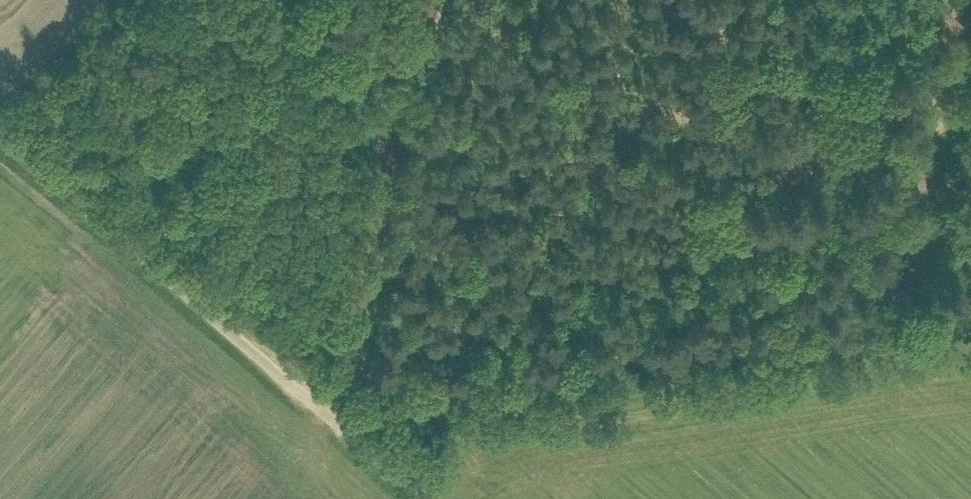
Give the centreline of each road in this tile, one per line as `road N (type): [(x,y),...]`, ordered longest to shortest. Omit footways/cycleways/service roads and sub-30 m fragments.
road 1 (unclassified): [(427,498),(0,132)]
road 2 (track): [(342,396),(402,107),(434,0)]
road 3 (track): [(969,0),(901,321)]

